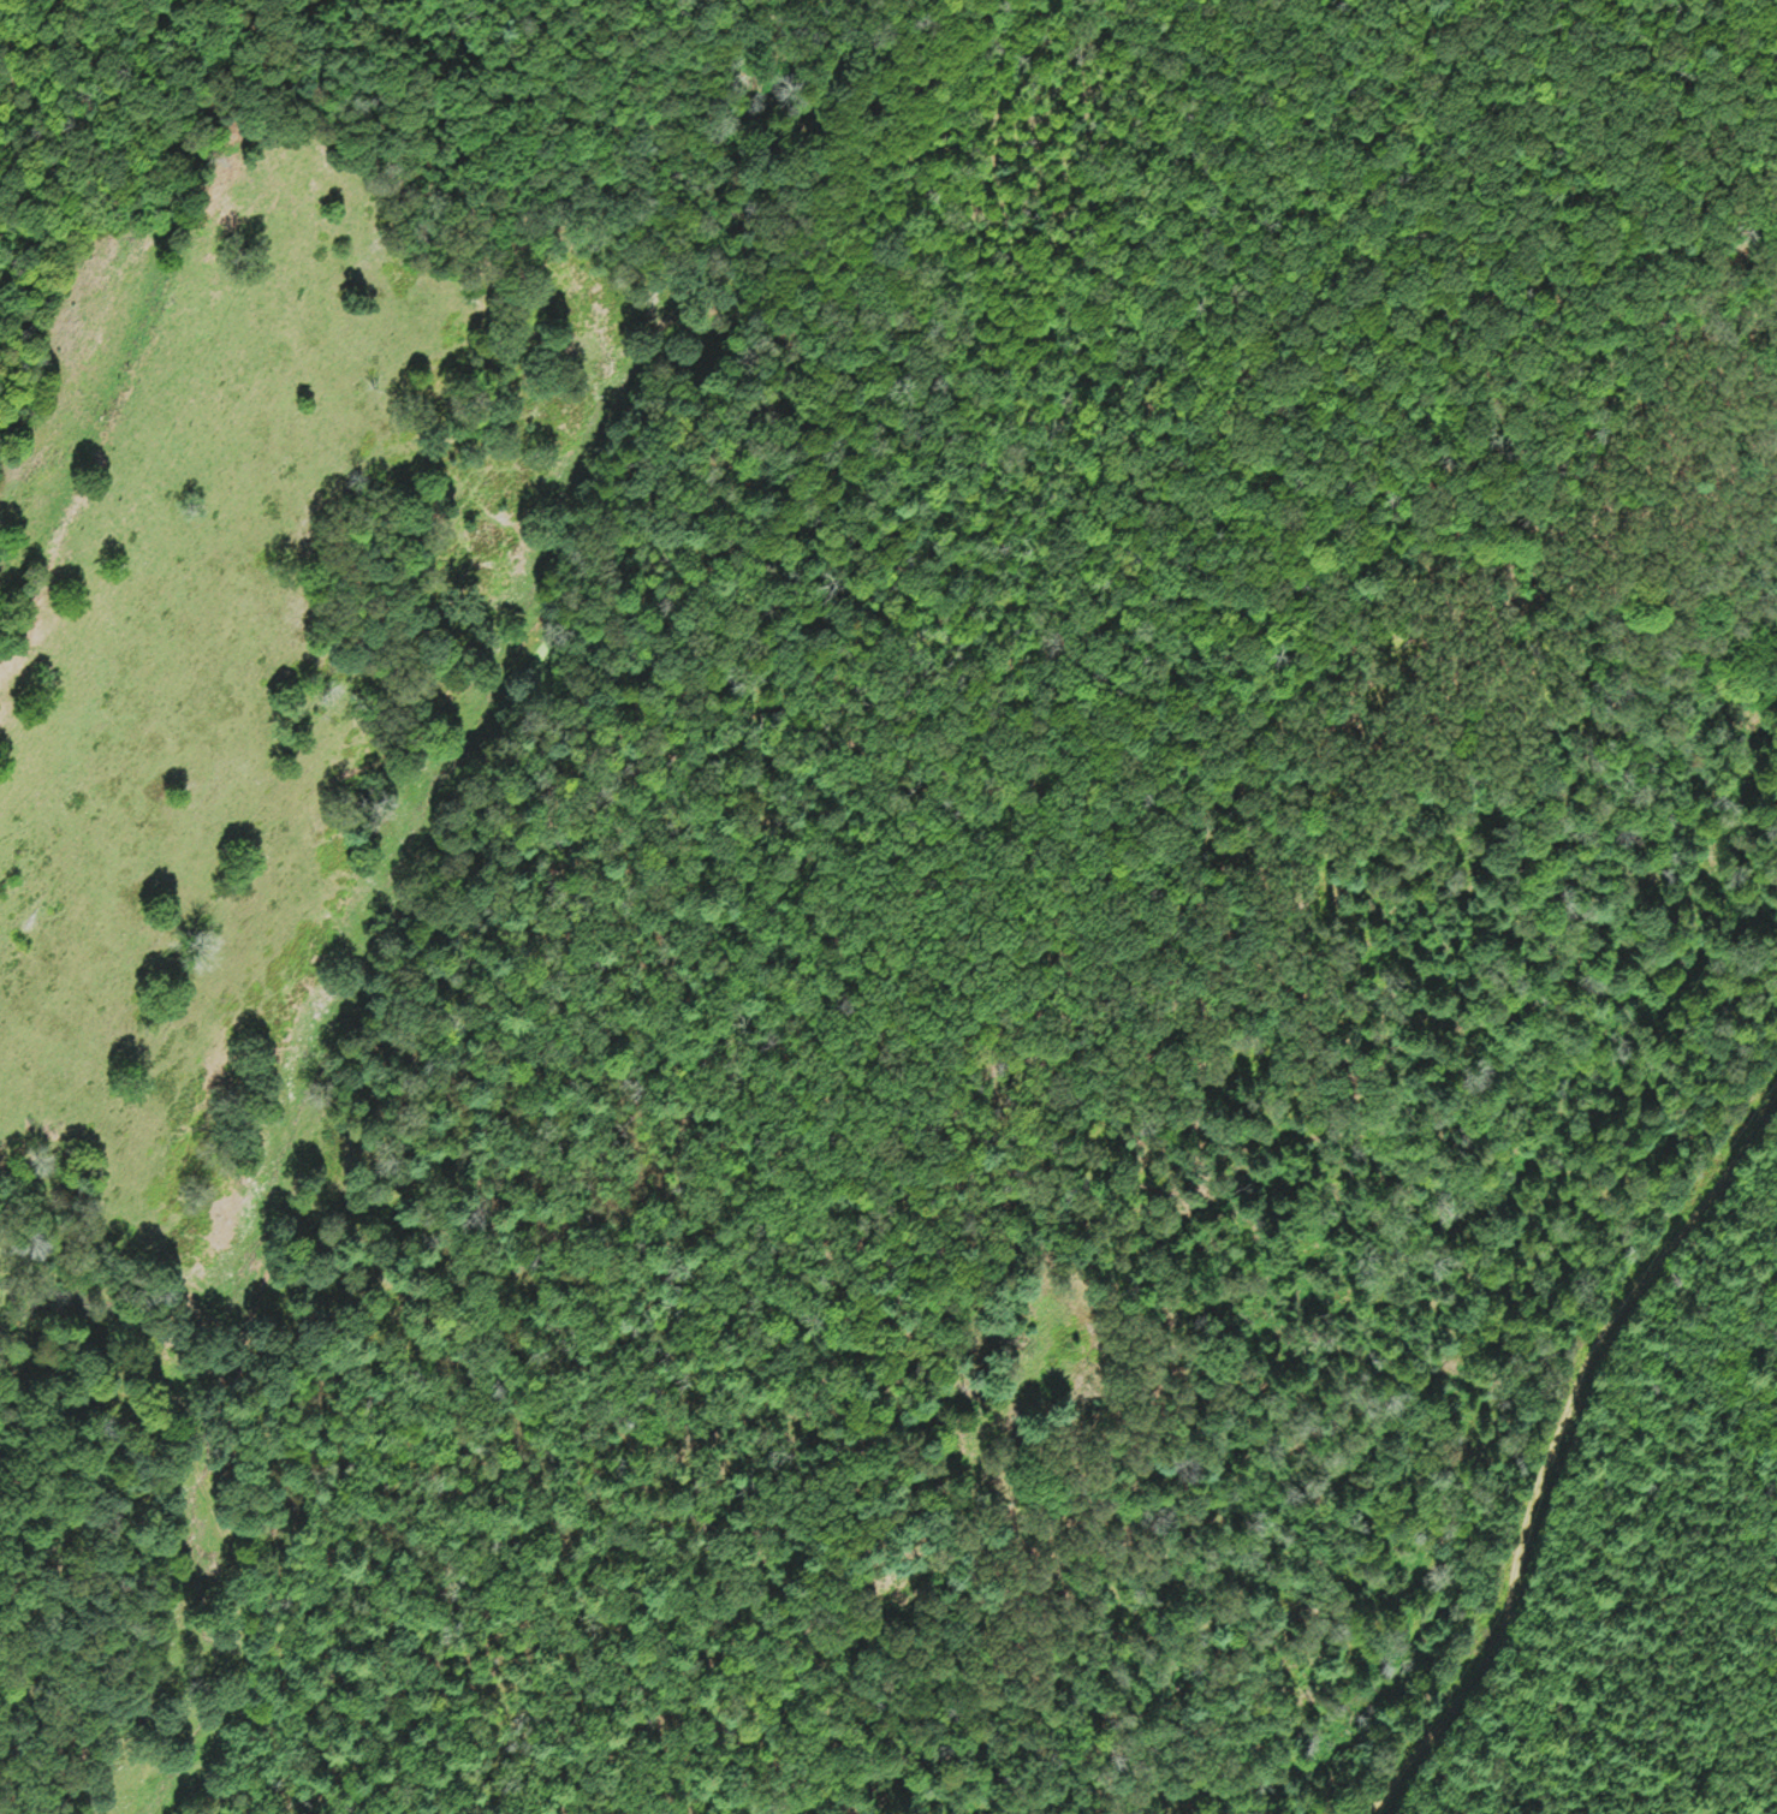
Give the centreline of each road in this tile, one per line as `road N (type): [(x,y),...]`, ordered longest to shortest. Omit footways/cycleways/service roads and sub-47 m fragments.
road 1 (track): [(1369,1813),(1439,1725),(1506,1611),(1533,1491),(1599,1342),(1776,1079)]

